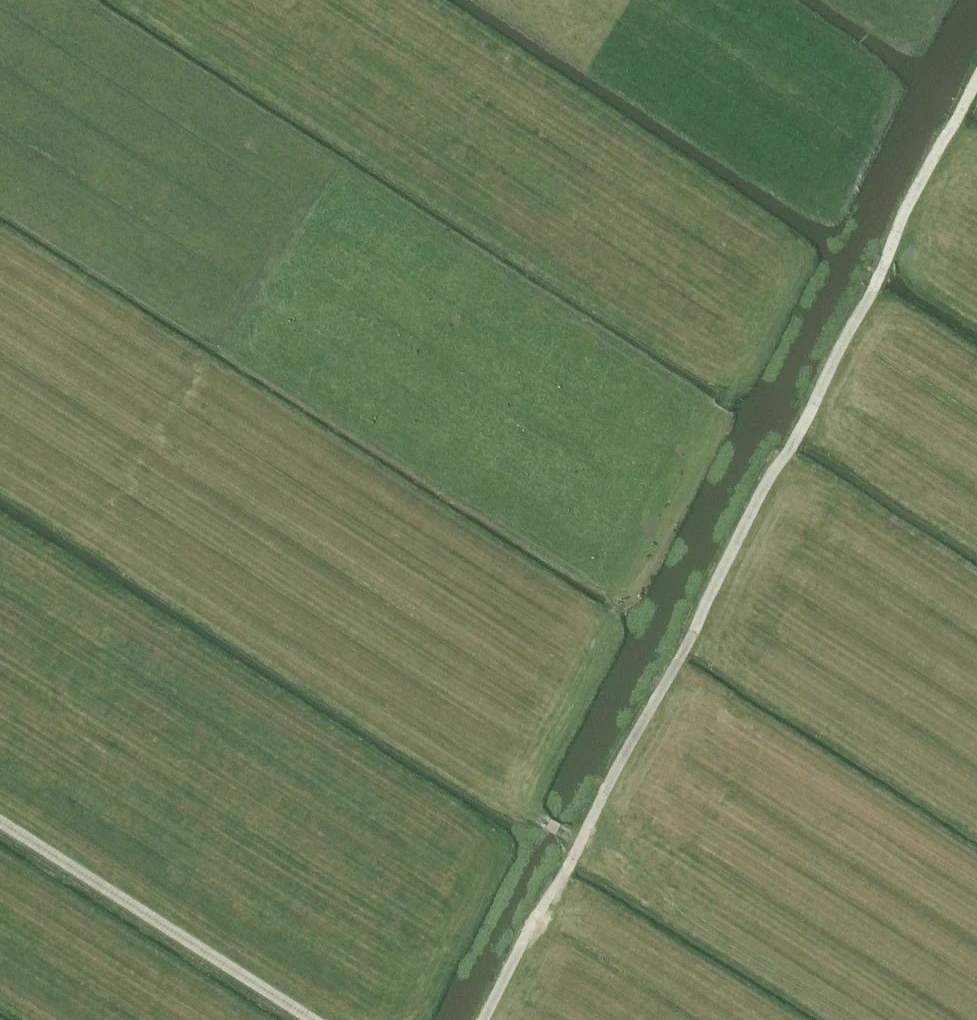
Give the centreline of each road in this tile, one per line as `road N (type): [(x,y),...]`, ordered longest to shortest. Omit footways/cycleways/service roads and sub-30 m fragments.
road 1 (track): [(485,1019),(976,82)]
road 2 (track): [(321,1019),(0,818)]

